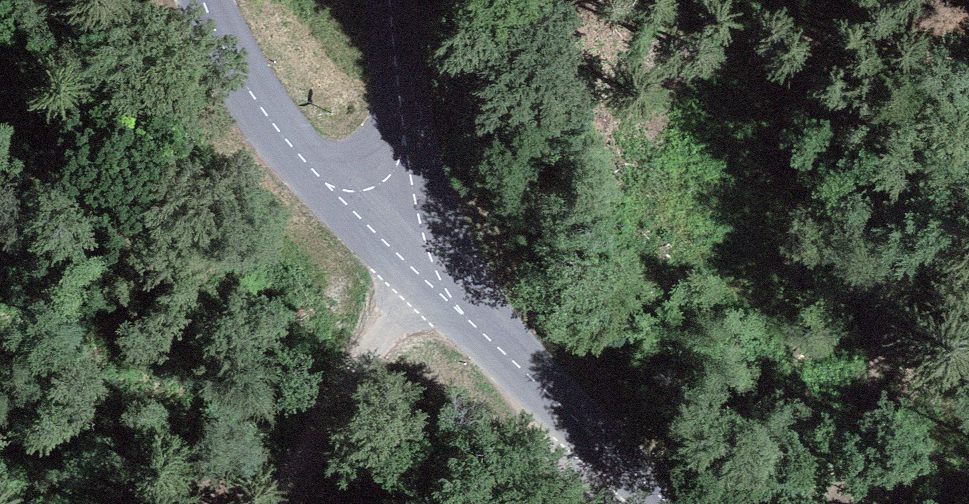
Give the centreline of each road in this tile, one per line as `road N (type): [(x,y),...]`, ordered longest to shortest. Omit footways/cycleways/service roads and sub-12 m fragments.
road 1 (track): [(858,503),(901,128),(925,0)]
road 2 (tertiary): [(205,0),(234,65),(296,154),(432,297)]
road 3 (tertiary): [(432,297),(664,503)]
road 4 (tertiary): [(388,0),(432,297)]
road 5 (track): [(432,297),(350,390),(275,503)]

